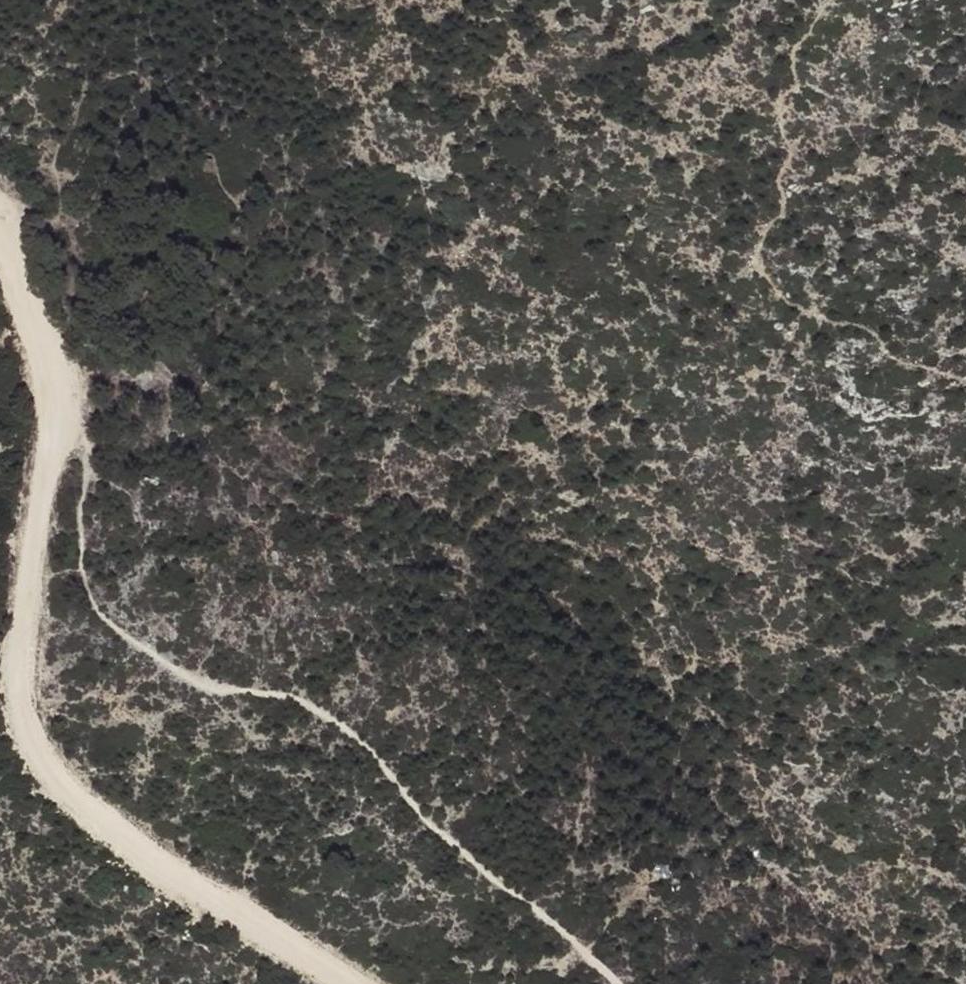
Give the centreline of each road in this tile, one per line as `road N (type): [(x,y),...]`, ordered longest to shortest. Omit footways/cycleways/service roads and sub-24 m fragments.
road 1 (track): [(342,983),(43,778),(14,666),(52,470),(54,374)]
road 2 (track): [(54,374),(0,237)]

